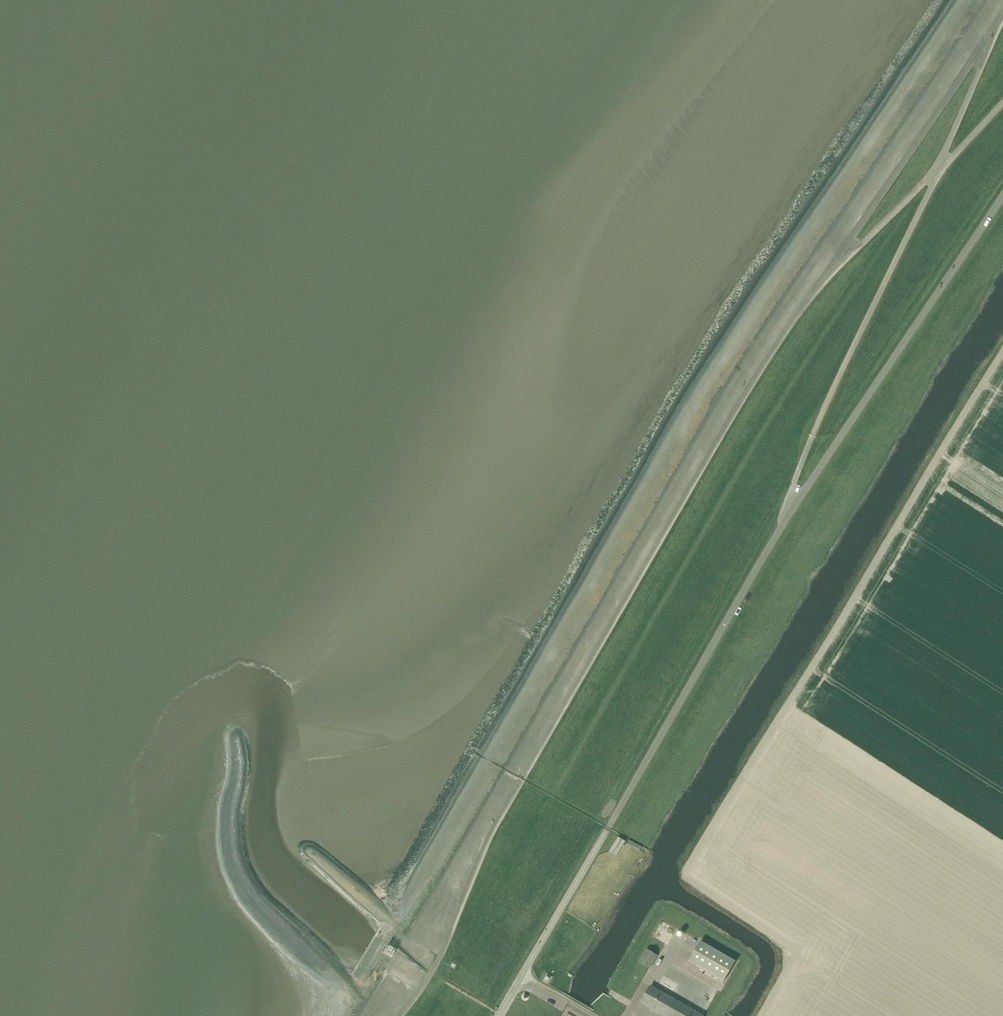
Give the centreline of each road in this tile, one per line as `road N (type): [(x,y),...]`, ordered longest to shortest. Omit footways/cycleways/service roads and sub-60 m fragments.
road 1 (unclassified): [(500,1015),(796,509),(1002,198)]

